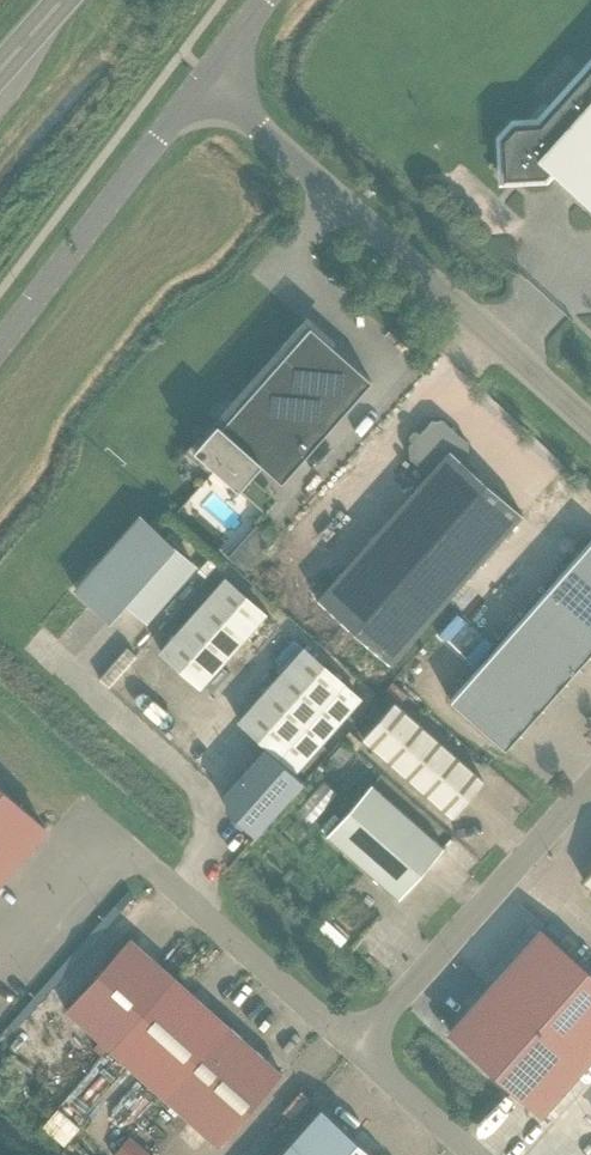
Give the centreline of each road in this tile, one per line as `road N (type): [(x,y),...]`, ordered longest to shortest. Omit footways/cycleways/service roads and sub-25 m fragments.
road 1 (unclassified): [(590,427),(287,155),(209,72)]
road 2 (unclassified): [(590,780),(357,1046)]
road 3 (unclassified): [(209,72),(0,346)]
road 4 (unclassified): [(357,1046),(152,866)]
road 5 (unclassified): [(357,1046),(478,1154)]

